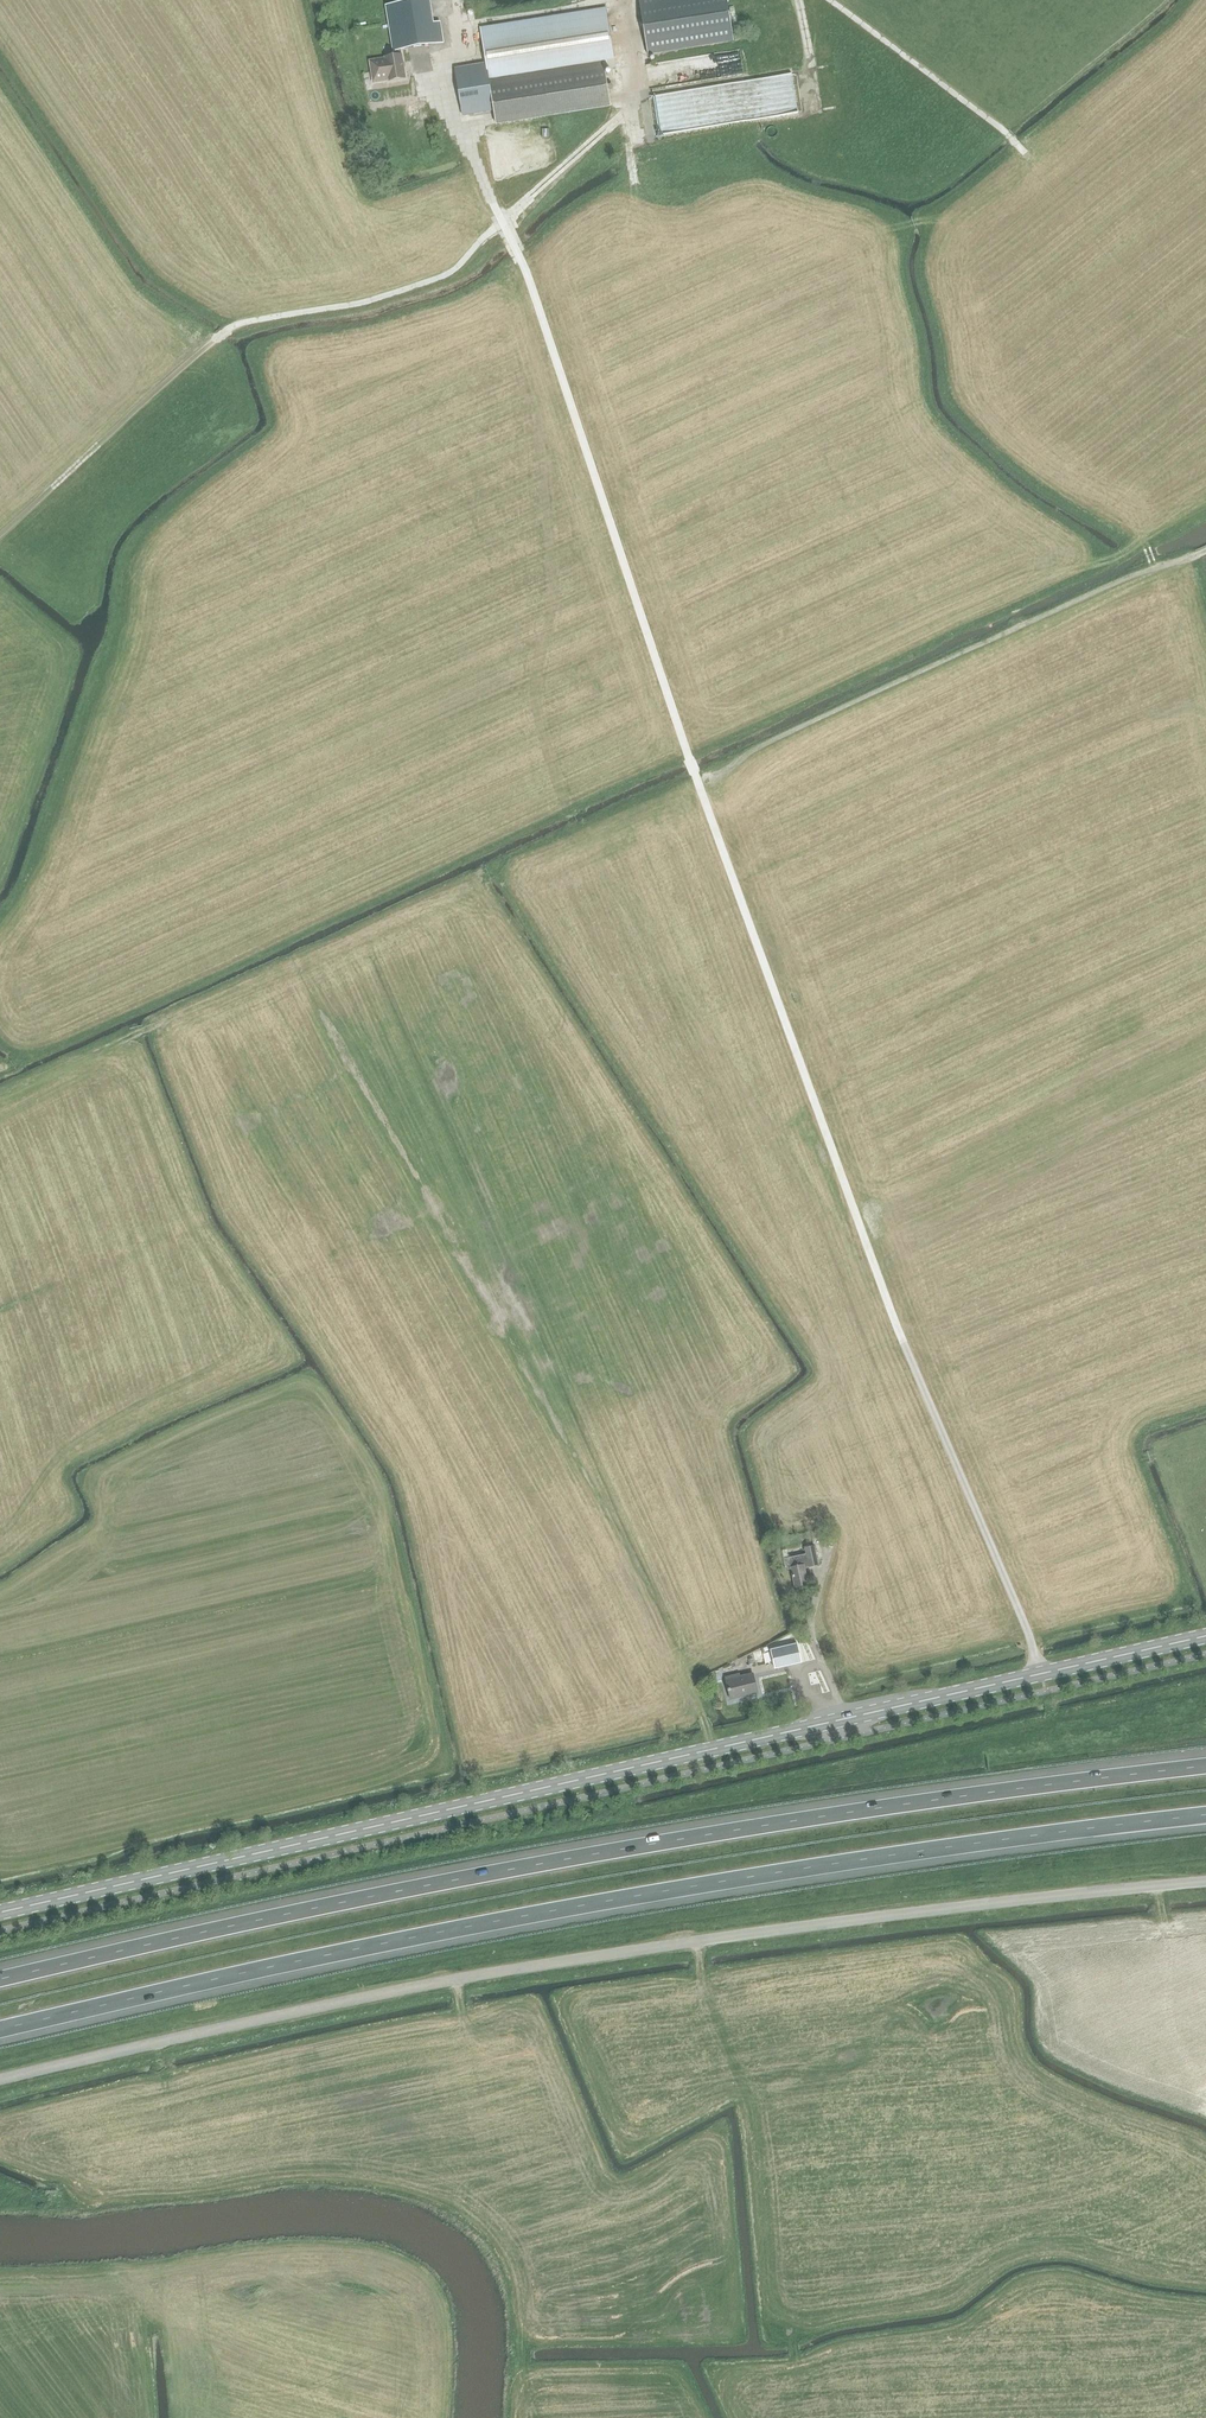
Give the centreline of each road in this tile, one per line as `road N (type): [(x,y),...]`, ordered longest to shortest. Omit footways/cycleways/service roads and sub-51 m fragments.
road 1 (tertiary): [(0,1915),(1205,1638)]
road 2 (motorway): [(0,2030),(511,1918),(1023,1834),(1205,1814)]
road 3 (motorway): [(1205,1767),(706,1836),(258,1921),(0,1981)]
road 4 (unclassified): [(0,2079),(507,1970),(922,1911),(1205,1881)]

